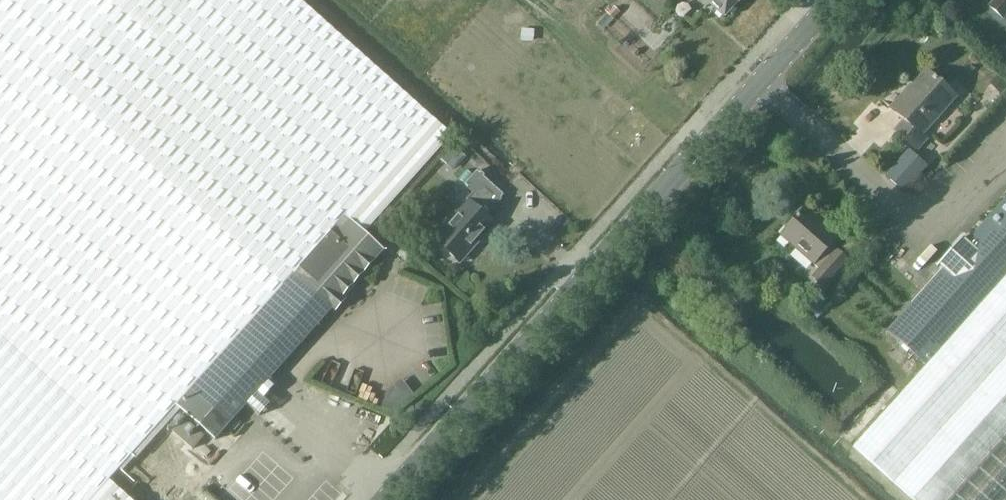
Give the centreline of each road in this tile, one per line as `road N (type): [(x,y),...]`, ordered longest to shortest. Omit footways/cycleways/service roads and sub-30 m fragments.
road 1 (tertiary): [(390,499),(837,0)]

